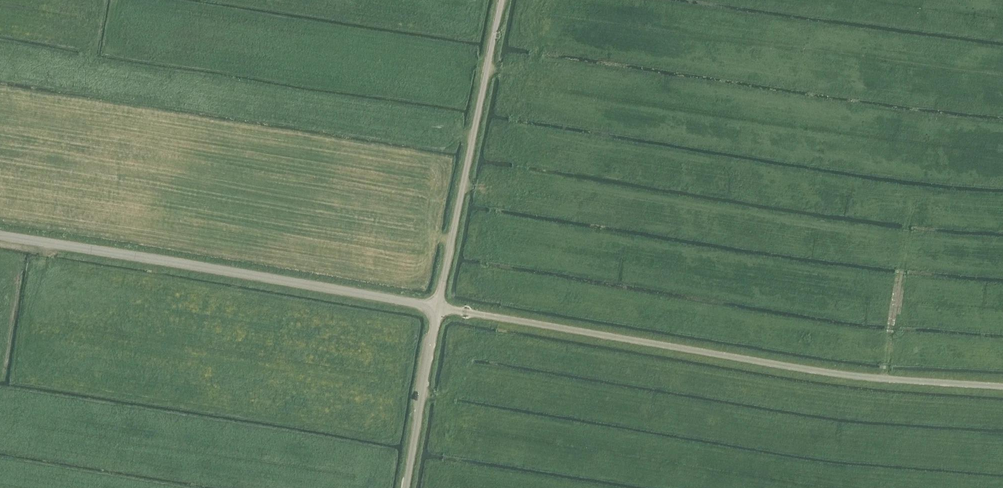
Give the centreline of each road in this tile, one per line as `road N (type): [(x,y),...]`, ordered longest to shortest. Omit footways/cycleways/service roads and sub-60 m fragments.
road 1 (unclassified): [(1002,386),(847,374),(438,307)]
road 2 (track): [(903,260),(463,186)]
road 3 (unclassified): [(438,307),(0,235)]
road 4 (unclassified): [(438,307),(501,0)]
road 5 (unclassified): [(406,487),(438,307)]
road 6 (track): [(911,210),(885,378)]

